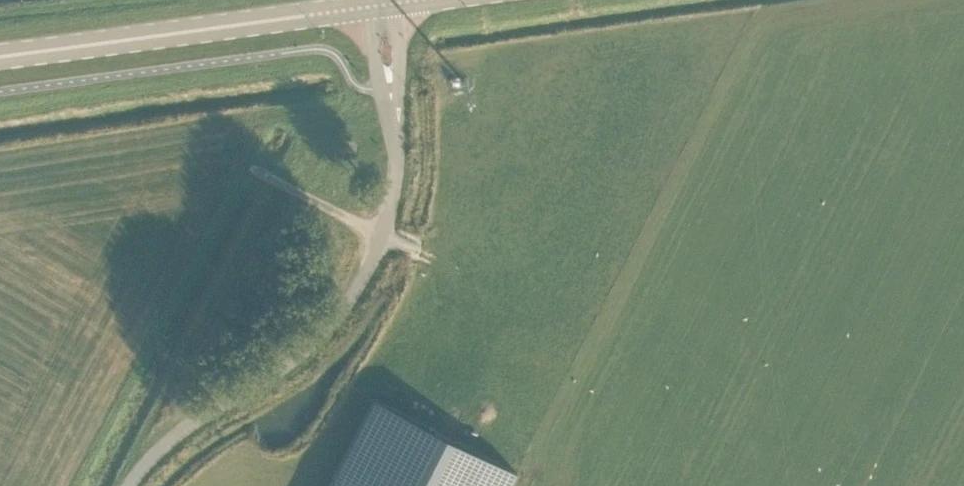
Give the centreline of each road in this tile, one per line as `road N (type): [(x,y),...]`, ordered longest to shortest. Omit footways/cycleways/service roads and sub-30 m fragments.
road 1 (tertiary): [(128,485),(179,430),(316,336),(367,269),(397,170),(383,2)]
road 2 (primary): [(0,55),(383,2)]

